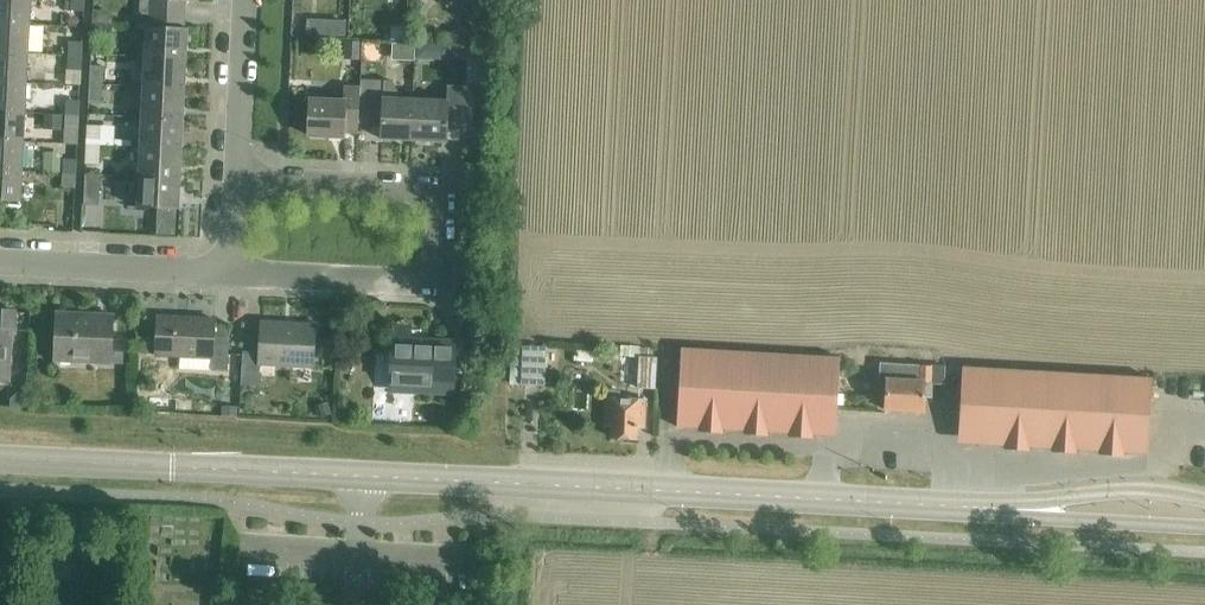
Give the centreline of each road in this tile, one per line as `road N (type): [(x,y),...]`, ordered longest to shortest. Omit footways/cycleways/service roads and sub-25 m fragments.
road 1 (secondary): [(1025,514),(0,457)]
road 2 (residential): [(234,275),(412,282),(428,277),(439,256),(439,208),(424,188),(237,177)]
road 3 (residential): [(234,275),(0,269)]
road 4 (secondary): [(1204,499),(1106,492),(1025,514)]
road 5 (secondary): [(1025,514),(1204,528)]
road 6 (residential): [(245,0),(237,177)]

